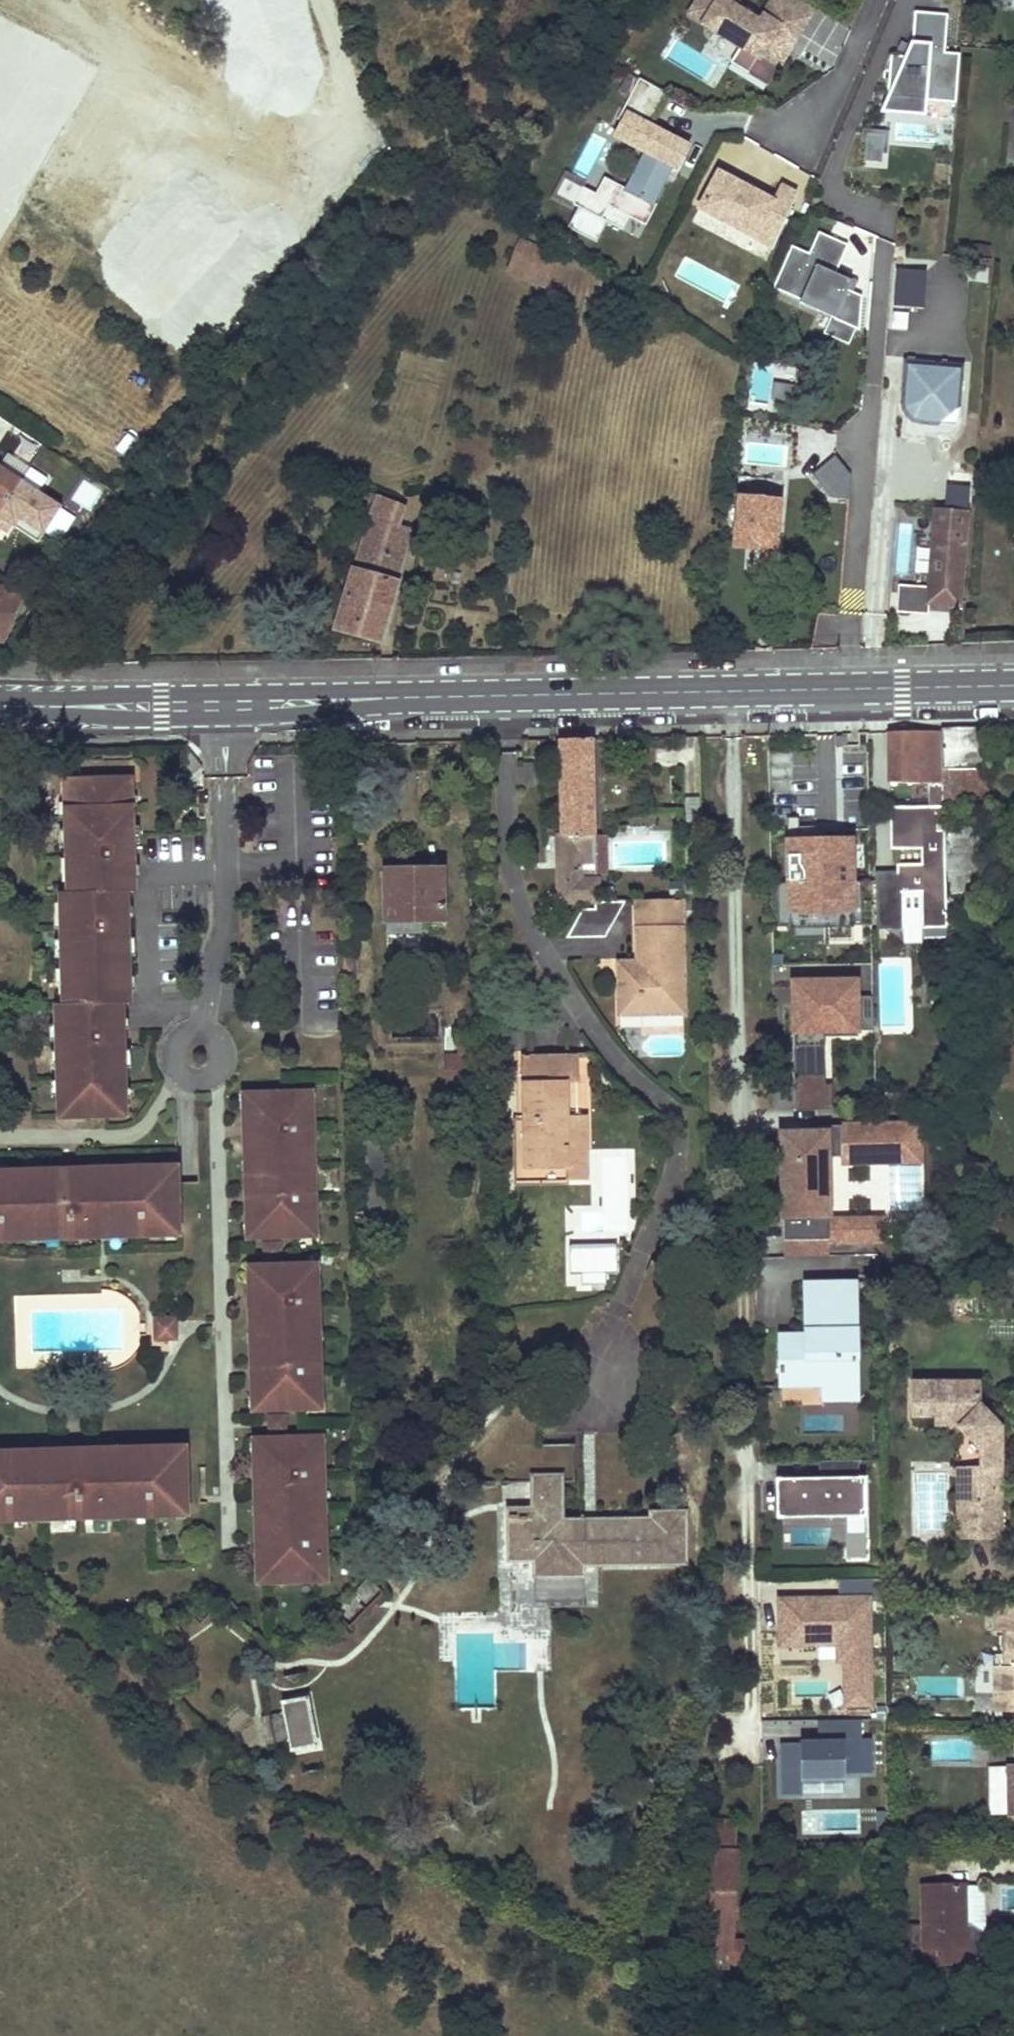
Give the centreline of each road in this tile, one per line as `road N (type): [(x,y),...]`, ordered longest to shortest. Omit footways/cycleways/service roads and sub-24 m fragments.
road 1 (primary): [(433,697),(1013,686)]
road 2 (primary): [(0,716),(332,715),(433,697)]
road 3 (primary): [(433,697),(329,690),(0,698)]

